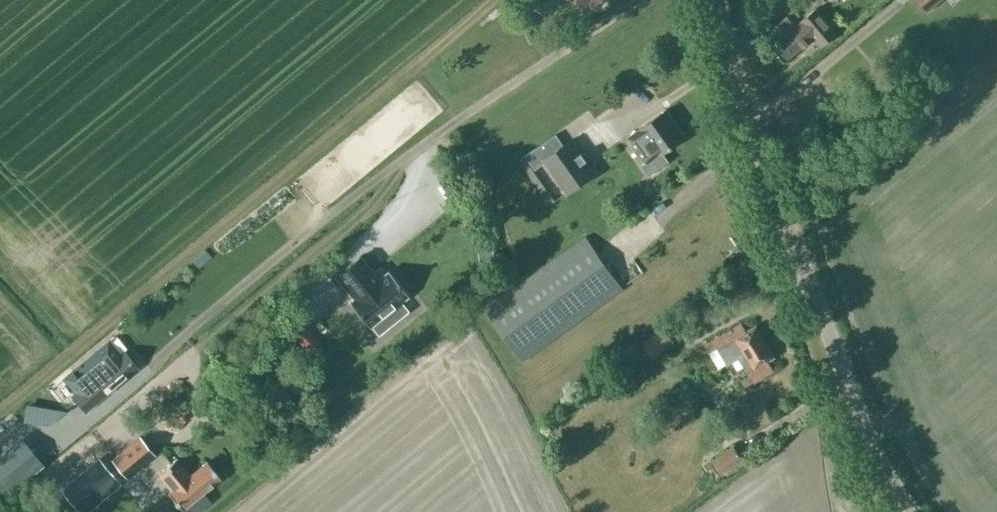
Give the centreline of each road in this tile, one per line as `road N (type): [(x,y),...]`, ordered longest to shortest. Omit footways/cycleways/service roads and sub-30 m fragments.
road 1 (unclassified): [(913,511),(874,447),(790,241),(717,0)]

